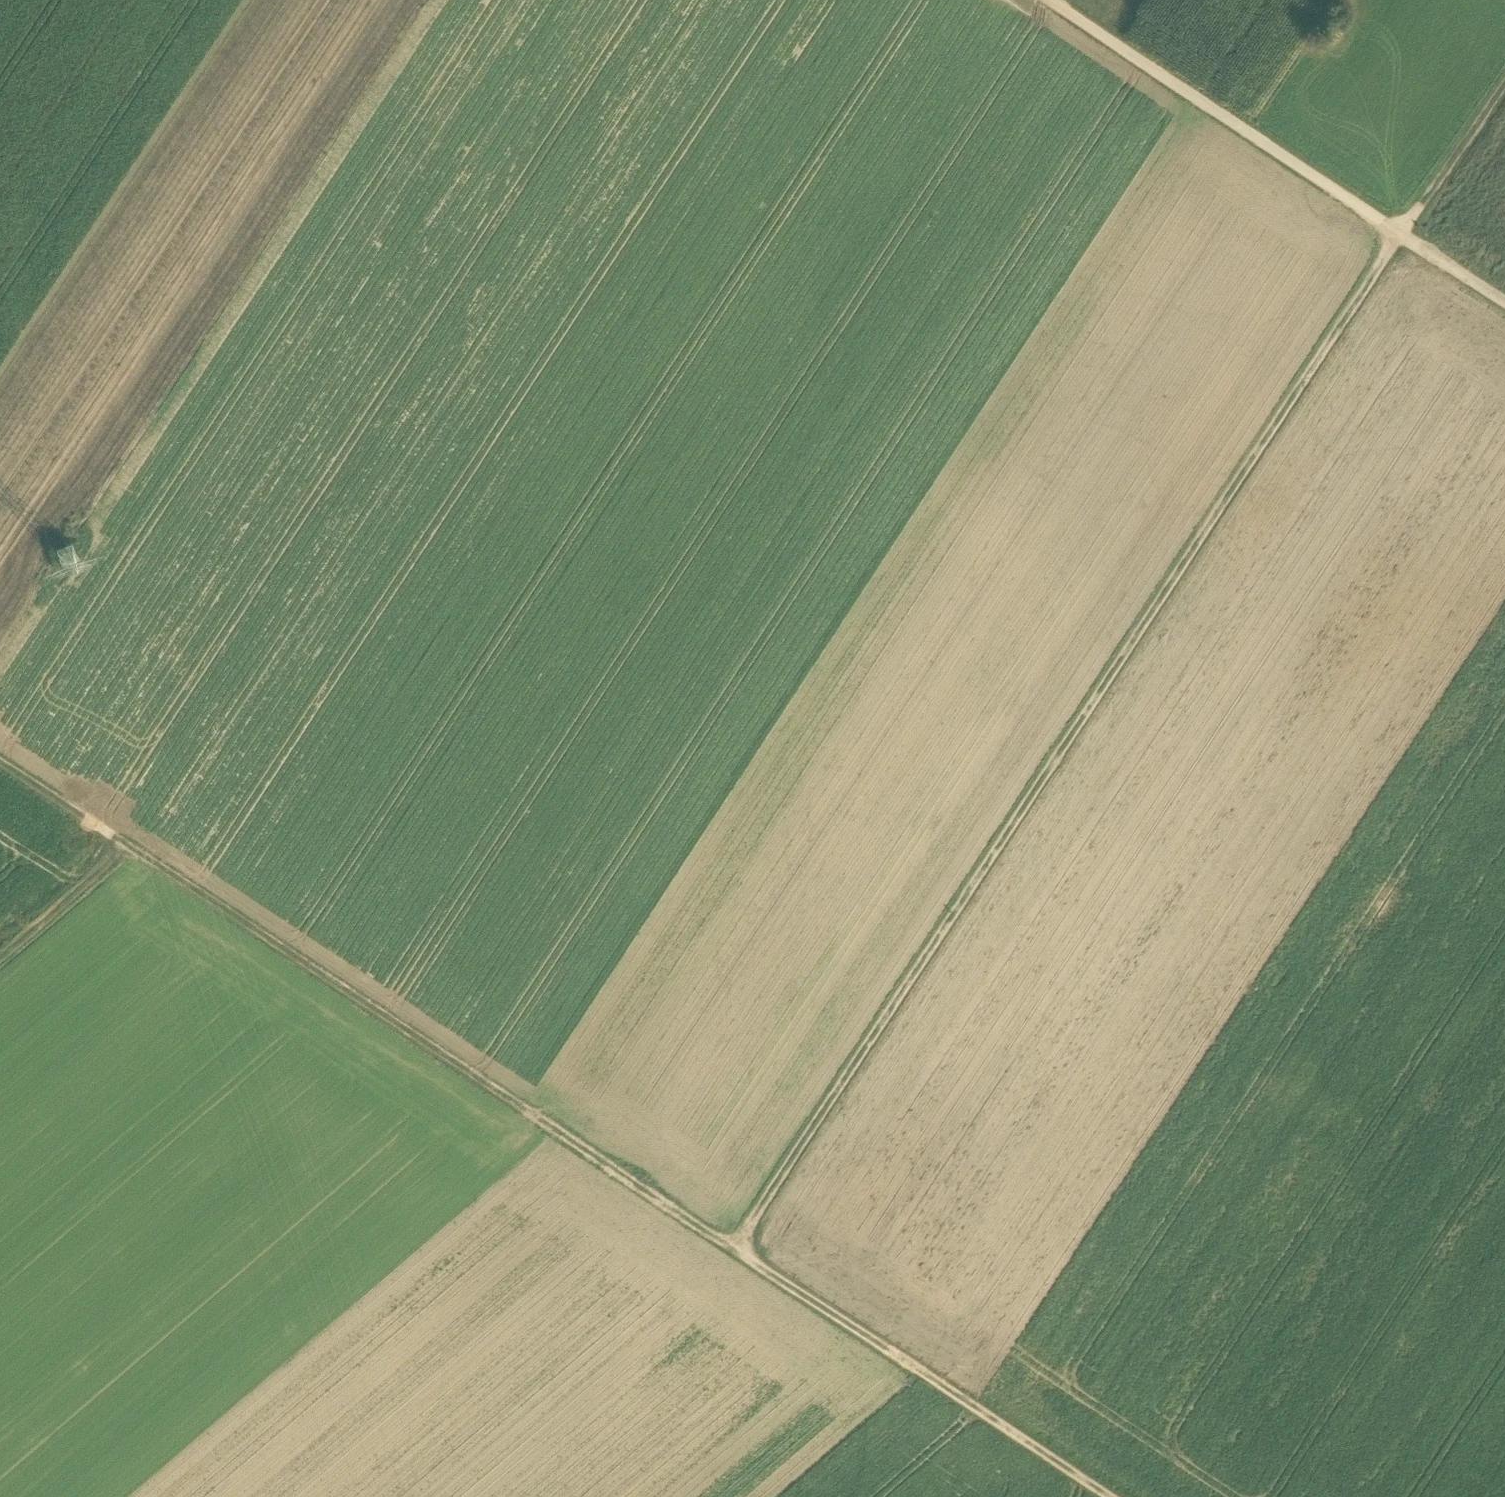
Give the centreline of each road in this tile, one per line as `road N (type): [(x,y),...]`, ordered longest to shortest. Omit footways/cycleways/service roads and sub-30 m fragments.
road 1 (track): [(734,1248),(1400,235)]
road 2 (track): [(1117,1496),(143,855)]
road 3 (track): [(1400,235),(1046,0)]
road 4 (track): [(1400,235),(1504,83)]
road 5 (track): [(795,1496),(935,1377)]
road 6 (track): [(0,964),(143,855)]
road 7 (track): [(143,855),(0,762)]
road 8 (track): [(1504,304),(1400,235)]

